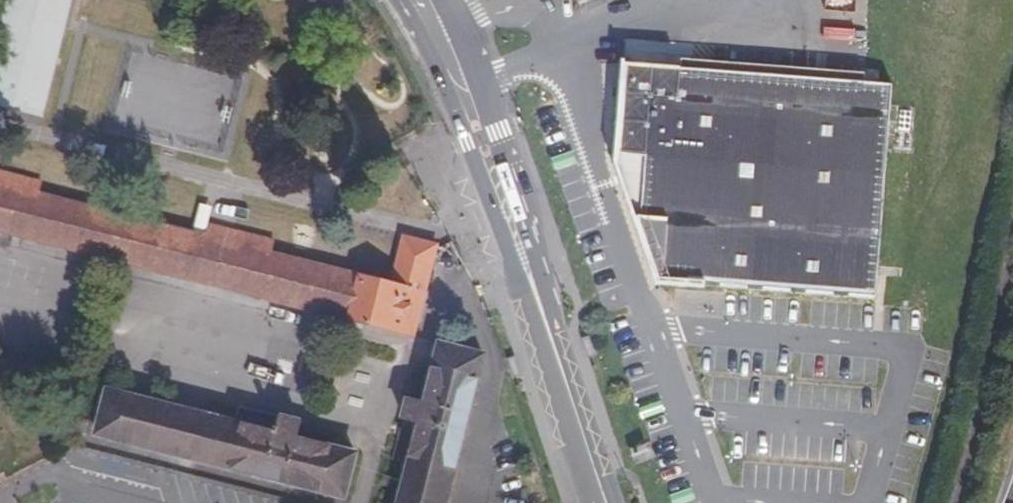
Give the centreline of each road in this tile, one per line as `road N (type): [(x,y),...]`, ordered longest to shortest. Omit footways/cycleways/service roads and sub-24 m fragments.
road 1 (secondary): [(423,0),(483,136),(603,495)]

